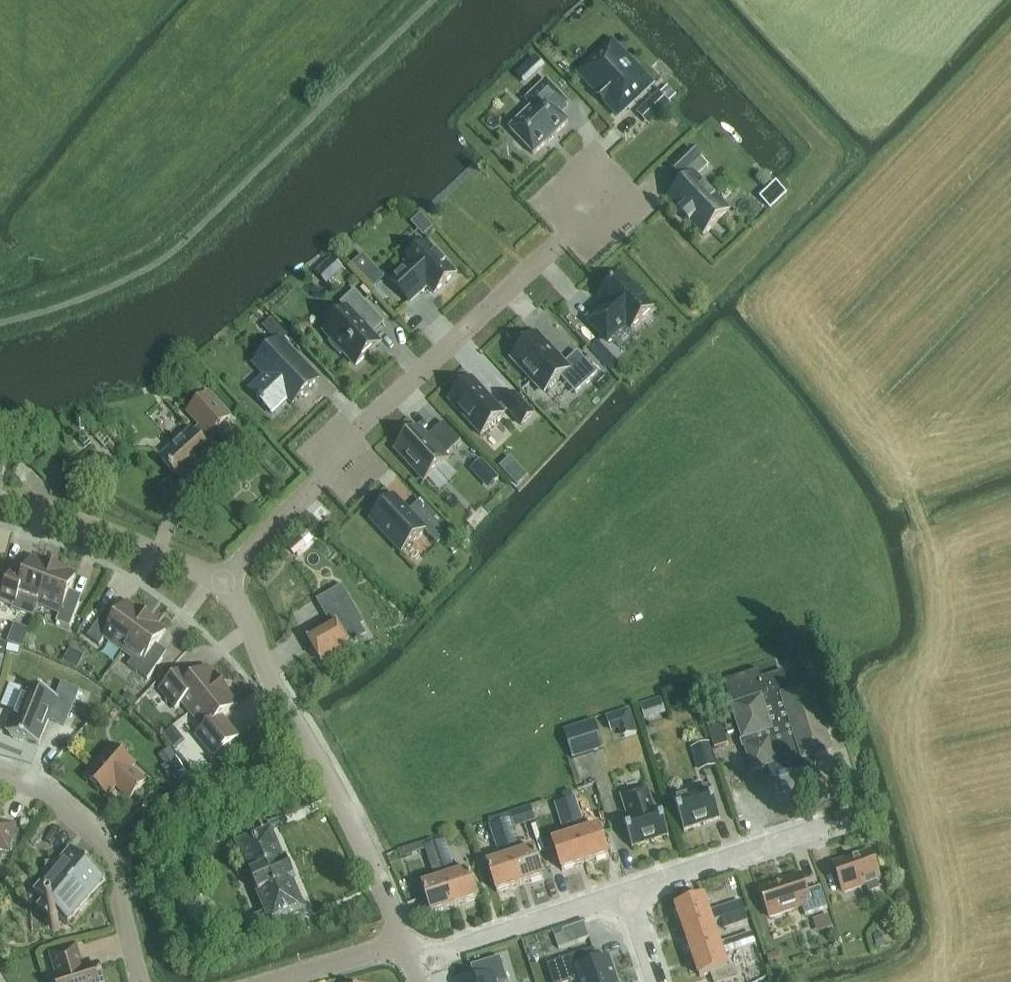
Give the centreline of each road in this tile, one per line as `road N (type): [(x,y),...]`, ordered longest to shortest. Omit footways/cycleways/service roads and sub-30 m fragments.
road 1 (residential): [(225,578),(334,469),(354,430),(603,204)]
road 2 (residential): [(405,944),(360,832),(274,687),(225,578)]
road 3 (residential): [(142,981),(113,862),(100,841),(48,794),(0,775)]
road 4 (residential): [(225,578),(0,502)]
road 5 (residential): [(413,961),(627,892)]
road 6 (residential): [(627,892),(840,823)]
road 7 (residential): [(272,981),(405,944)]

